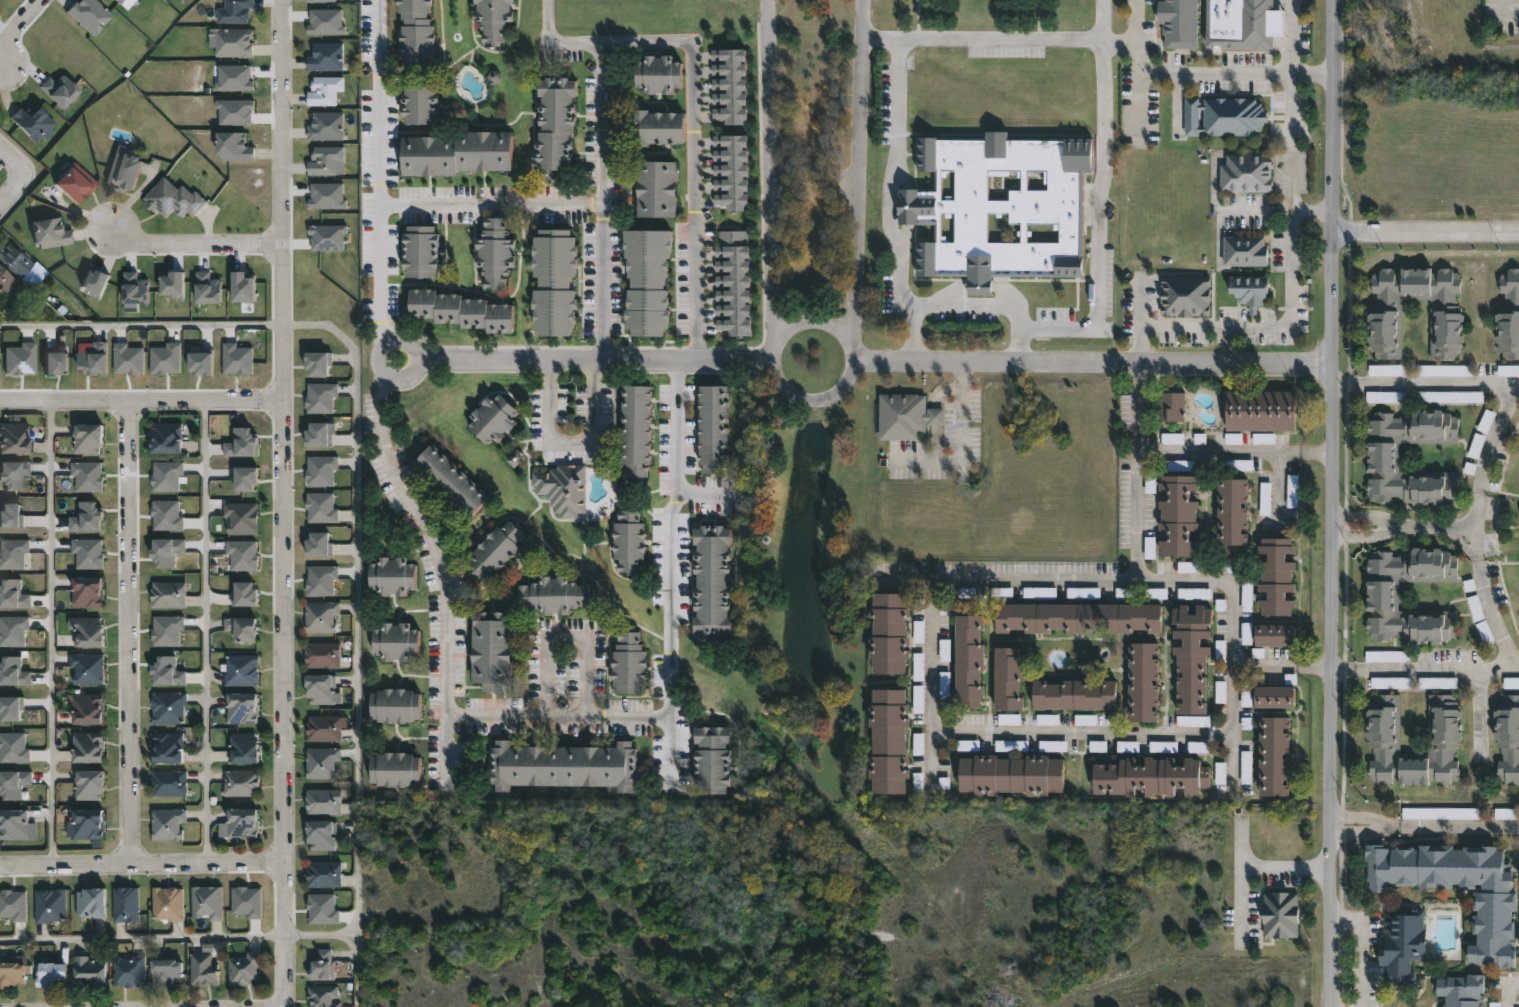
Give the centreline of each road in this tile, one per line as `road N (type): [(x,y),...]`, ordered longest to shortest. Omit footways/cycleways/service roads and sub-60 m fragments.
road 1 (tertiary): [(1333,1006),(1336,0)]
road 2 (residential): [(286,1006),(277,411),(263,401),(228,398),(0,403)]
road 3 (residential): [(853,363),(1334,366)]
road 4 (residential): [(129,869),(125,401)]
road 5 (residential): [(277,411),(280,0)]
road 6 (residential): [(698,361),(690,41),(603,46)]
road 7 (residential): [(379,207),(602,205),(603,46)]
road 8 (residential): [(769,361),(419,361)]
road 9 (residential): [(385,342),(381,0)]
road 10 (residential): [(848,341),(867,0)]
road 11 (residential): [(770,0),(774,340)]
road 12 (residential): [(287,868),(0,871)]
road 13 (residential): [(774,340),(770,372),(789,397),(820,401),(846,383),(852,352),(830,323),(805,319),(774,340)]
road 14 (residential): [(1335,231),(1518,235)]
road 15 (residential): [(108,241),(278,242)]
road 16 (residential): [(598,361),(602,205)]
road 17 (residential): [(419,361),(400,338),(385,342),(376,361),(381,374),(400,382),(419,361)]

